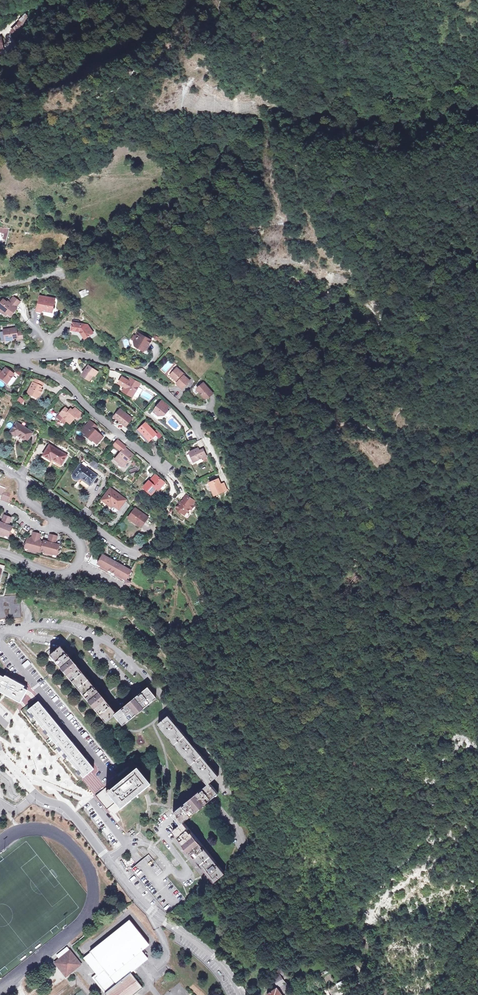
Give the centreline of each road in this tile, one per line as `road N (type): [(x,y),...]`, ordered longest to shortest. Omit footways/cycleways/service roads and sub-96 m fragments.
road 1 (residential): [(249,846),(239,836),(223,774),(127,659),(73,630),(0,631)]
road 2 (unclassified): [(240,994),(213,955),(153,914),(66,807),(35,794),(0,753)]
road 3 (residential): [(19,357),(97,359),(131,371),(186,413),(201,436)]
road 4 (residential): [(164,473),(63,381),(19,357)]
road 5 (residential): [(21,477),(123,553),(141,557)]
road 6 (residential): [(0,554),(66,573),(80,553),(59,526)]

